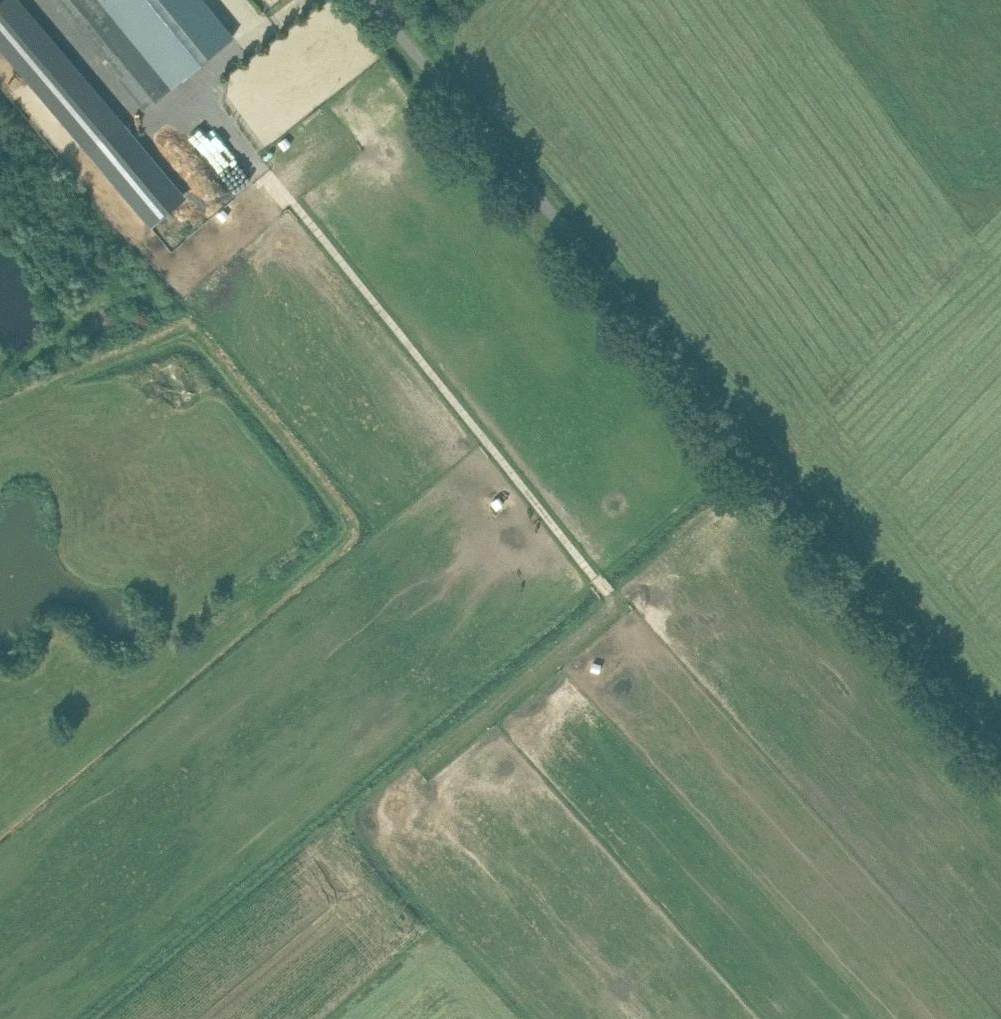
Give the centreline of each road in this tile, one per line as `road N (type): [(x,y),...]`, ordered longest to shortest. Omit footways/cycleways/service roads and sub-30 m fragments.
road 1 (unclassified): [(1000,755),(362,0)]

